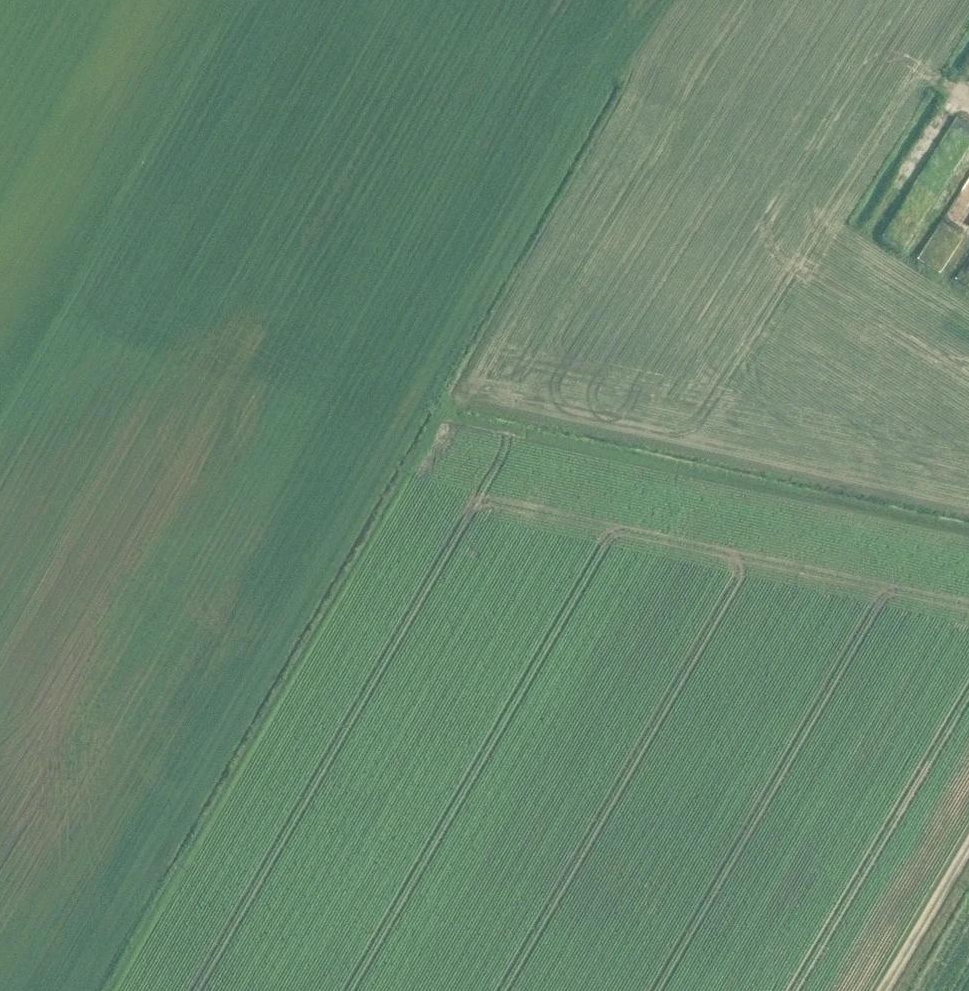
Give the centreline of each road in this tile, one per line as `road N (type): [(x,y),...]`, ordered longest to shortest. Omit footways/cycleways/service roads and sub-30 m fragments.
road 1 (track): [(859,990),(968,811)]

